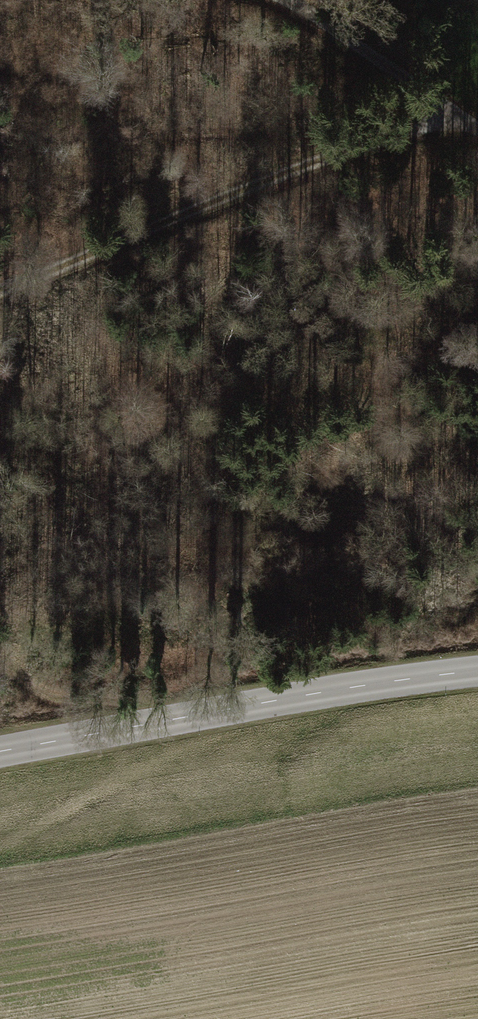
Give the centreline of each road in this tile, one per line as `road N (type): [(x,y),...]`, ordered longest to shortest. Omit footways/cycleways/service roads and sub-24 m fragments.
road 1 (track): [(461,119),(339,154),(0,288)]
road 2 (tertiary): [(0,753),(477,672)]
road 3 (track): [(477,131),(282,0)]
road 4 (track): [(124,729),(0,668)]

